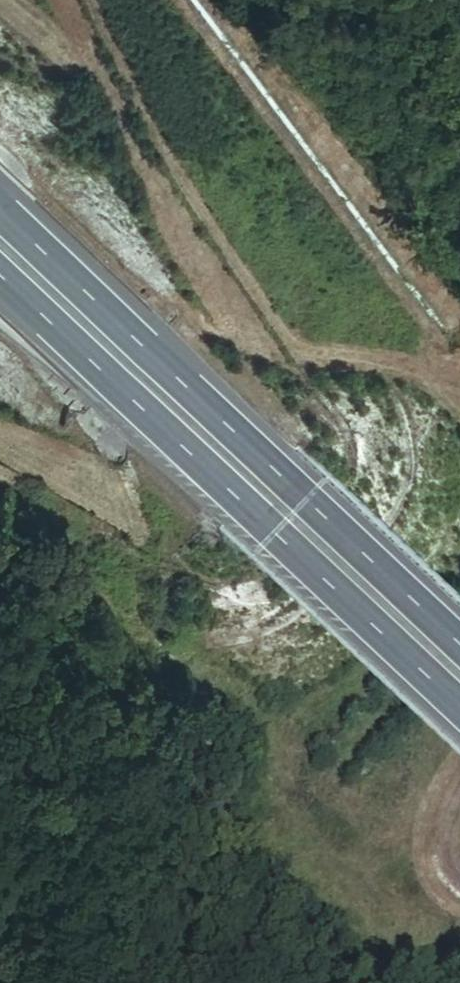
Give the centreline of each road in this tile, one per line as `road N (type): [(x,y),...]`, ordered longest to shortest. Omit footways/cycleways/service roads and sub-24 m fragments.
road 1 (motorway): [(459,636),(0,205)]
road 2 (motorway): [(0,275),(459,705)]

